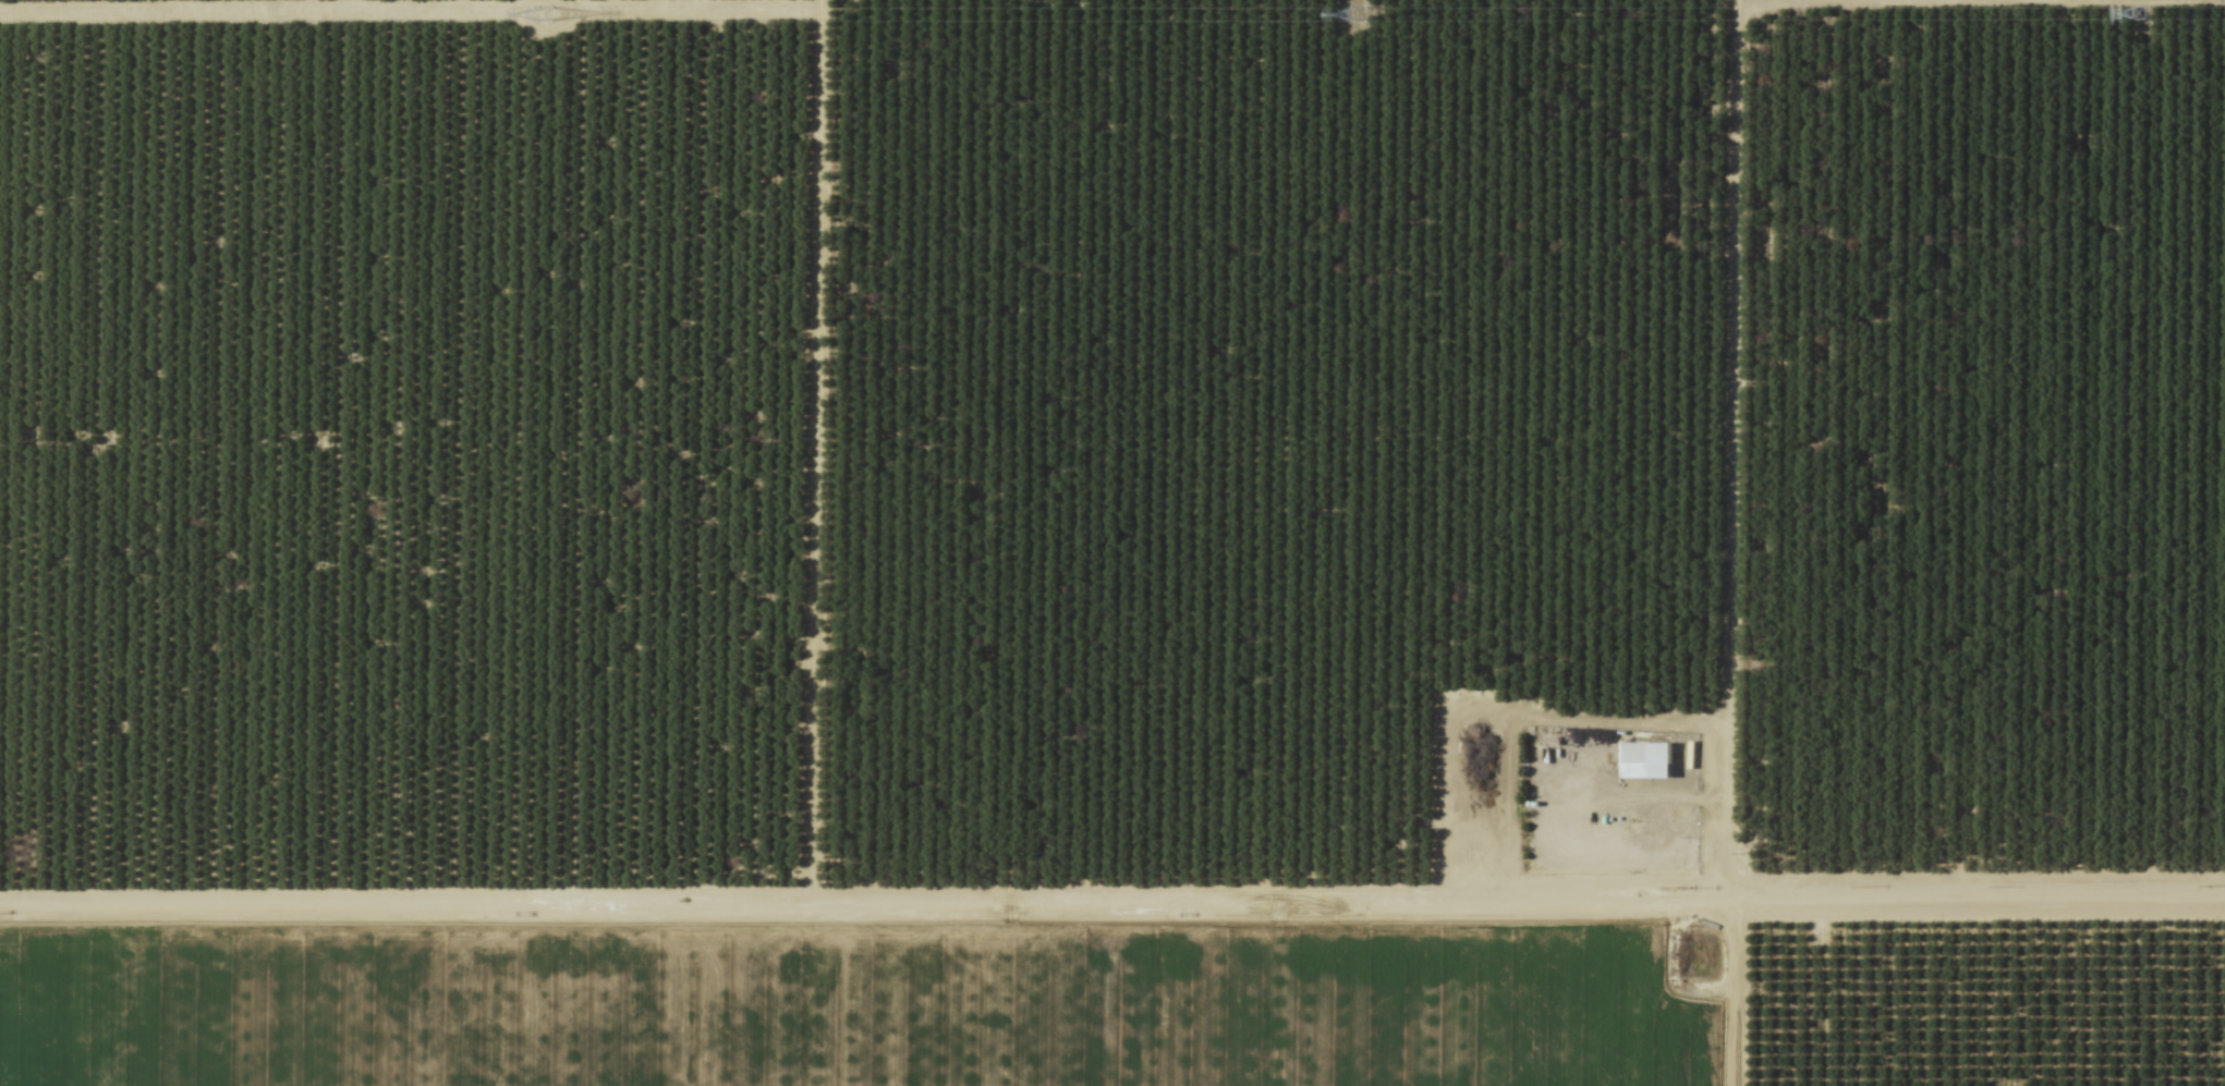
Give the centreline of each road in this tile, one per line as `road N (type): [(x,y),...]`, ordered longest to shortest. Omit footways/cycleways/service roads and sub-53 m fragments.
road 1 (residential): [(2224,902),(0,908)]

